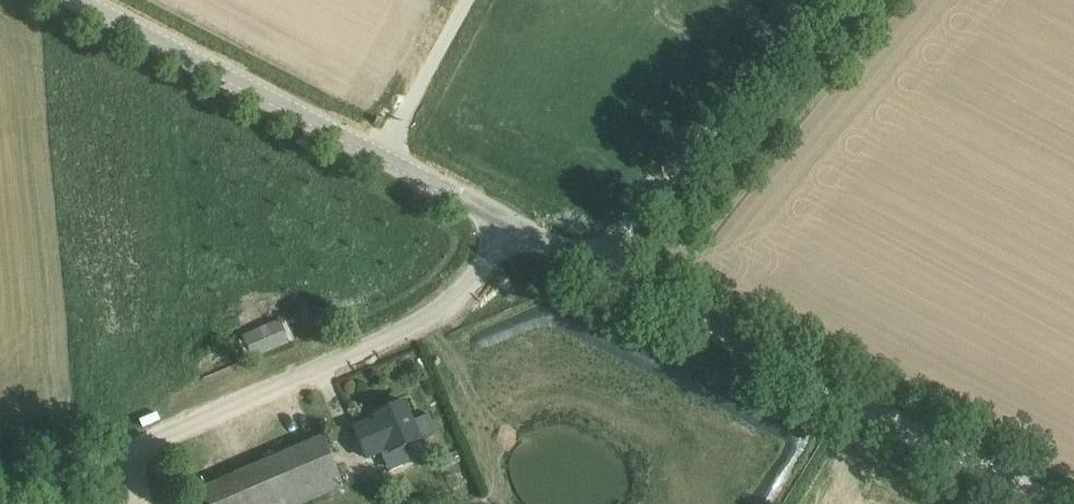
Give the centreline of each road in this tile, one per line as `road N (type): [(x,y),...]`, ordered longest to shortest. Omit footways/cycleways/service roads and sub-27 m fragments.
road 1 (unclassified): [(4,503),(373,346),(470,279),(505,210)]
road 2 (unclassified): [(1073,503),(596,253)]
road 3 (unclassified): [(505,210),(78,0)]
road 4 (unclassified): [(596,253),(807,0)]

